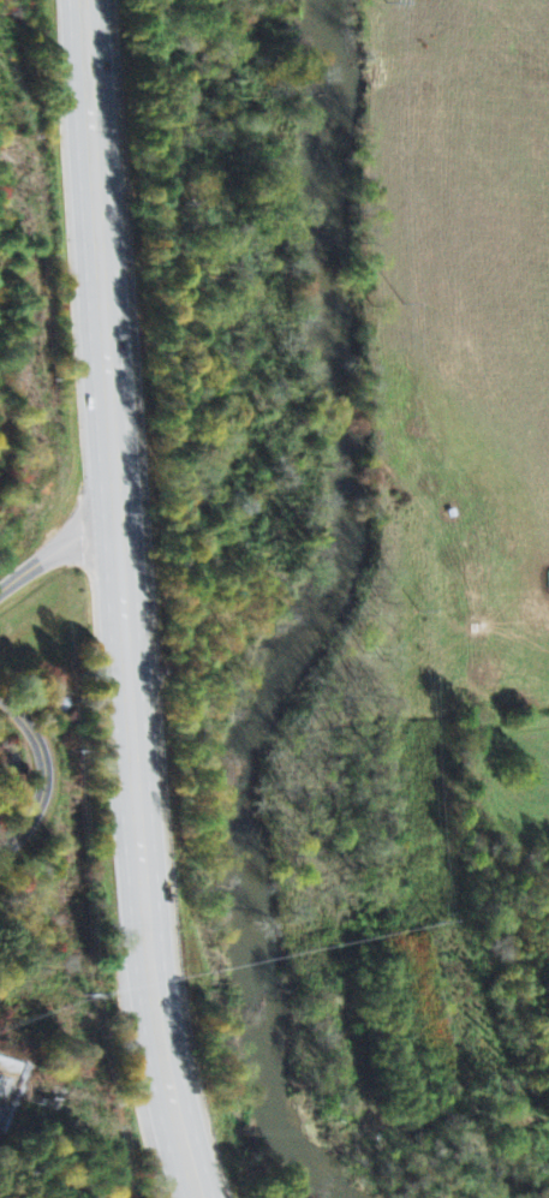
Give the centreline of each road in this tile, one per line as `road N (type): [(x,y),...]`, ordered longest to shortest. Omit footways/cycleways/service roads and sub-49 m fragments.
road 1 (trunk): [(88,0),(144,889),(175,1105),(205,1197)]
road 2 (residential): [(0,695),(32,728),(48,773),(36,815),(0,854)]
road 3 (residential): [(120,534),(84,536),(0,595)]

